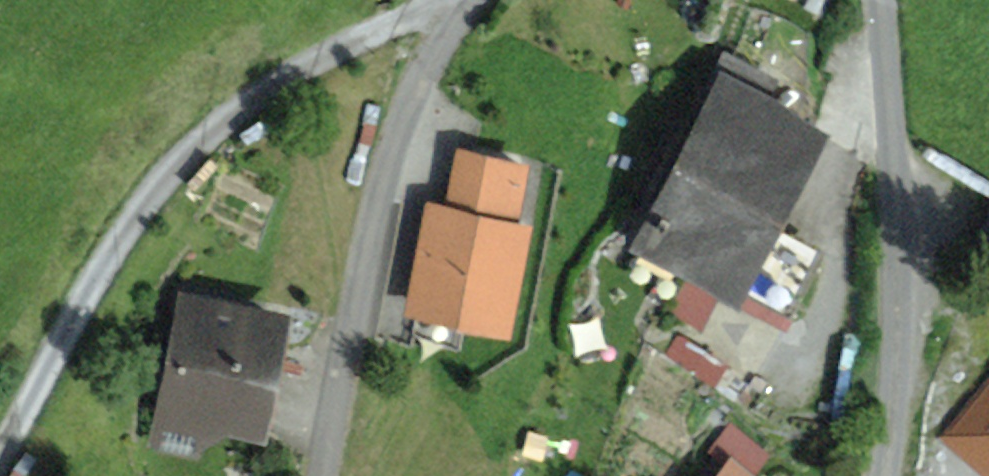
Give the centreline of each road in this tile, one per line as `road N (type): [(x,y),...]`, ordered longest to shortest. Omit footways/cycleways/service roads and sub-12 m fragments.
road 1 (track): [(0,447),(173,168),(286,75),(451,0)]
road 2 (residential): [(464,0),(406,106),(322,475)]
road 3 (unclassified): [(887,475),(902,202),(880,0)]

